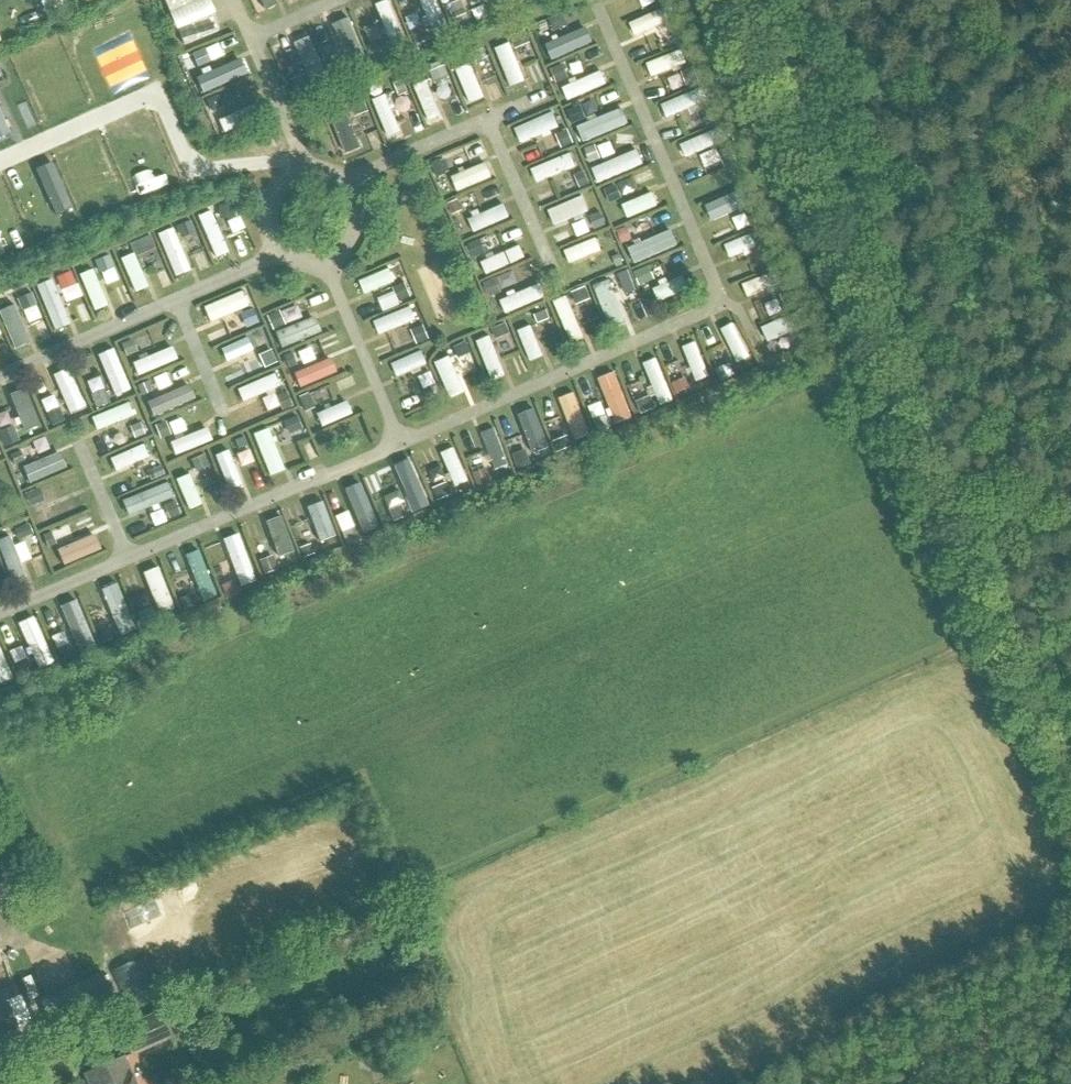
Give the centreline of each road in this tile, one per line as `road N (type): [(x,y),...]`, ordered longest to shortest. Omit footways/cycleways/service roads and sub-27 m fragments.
road 1 (track): [(718,0),(1070,833)]

